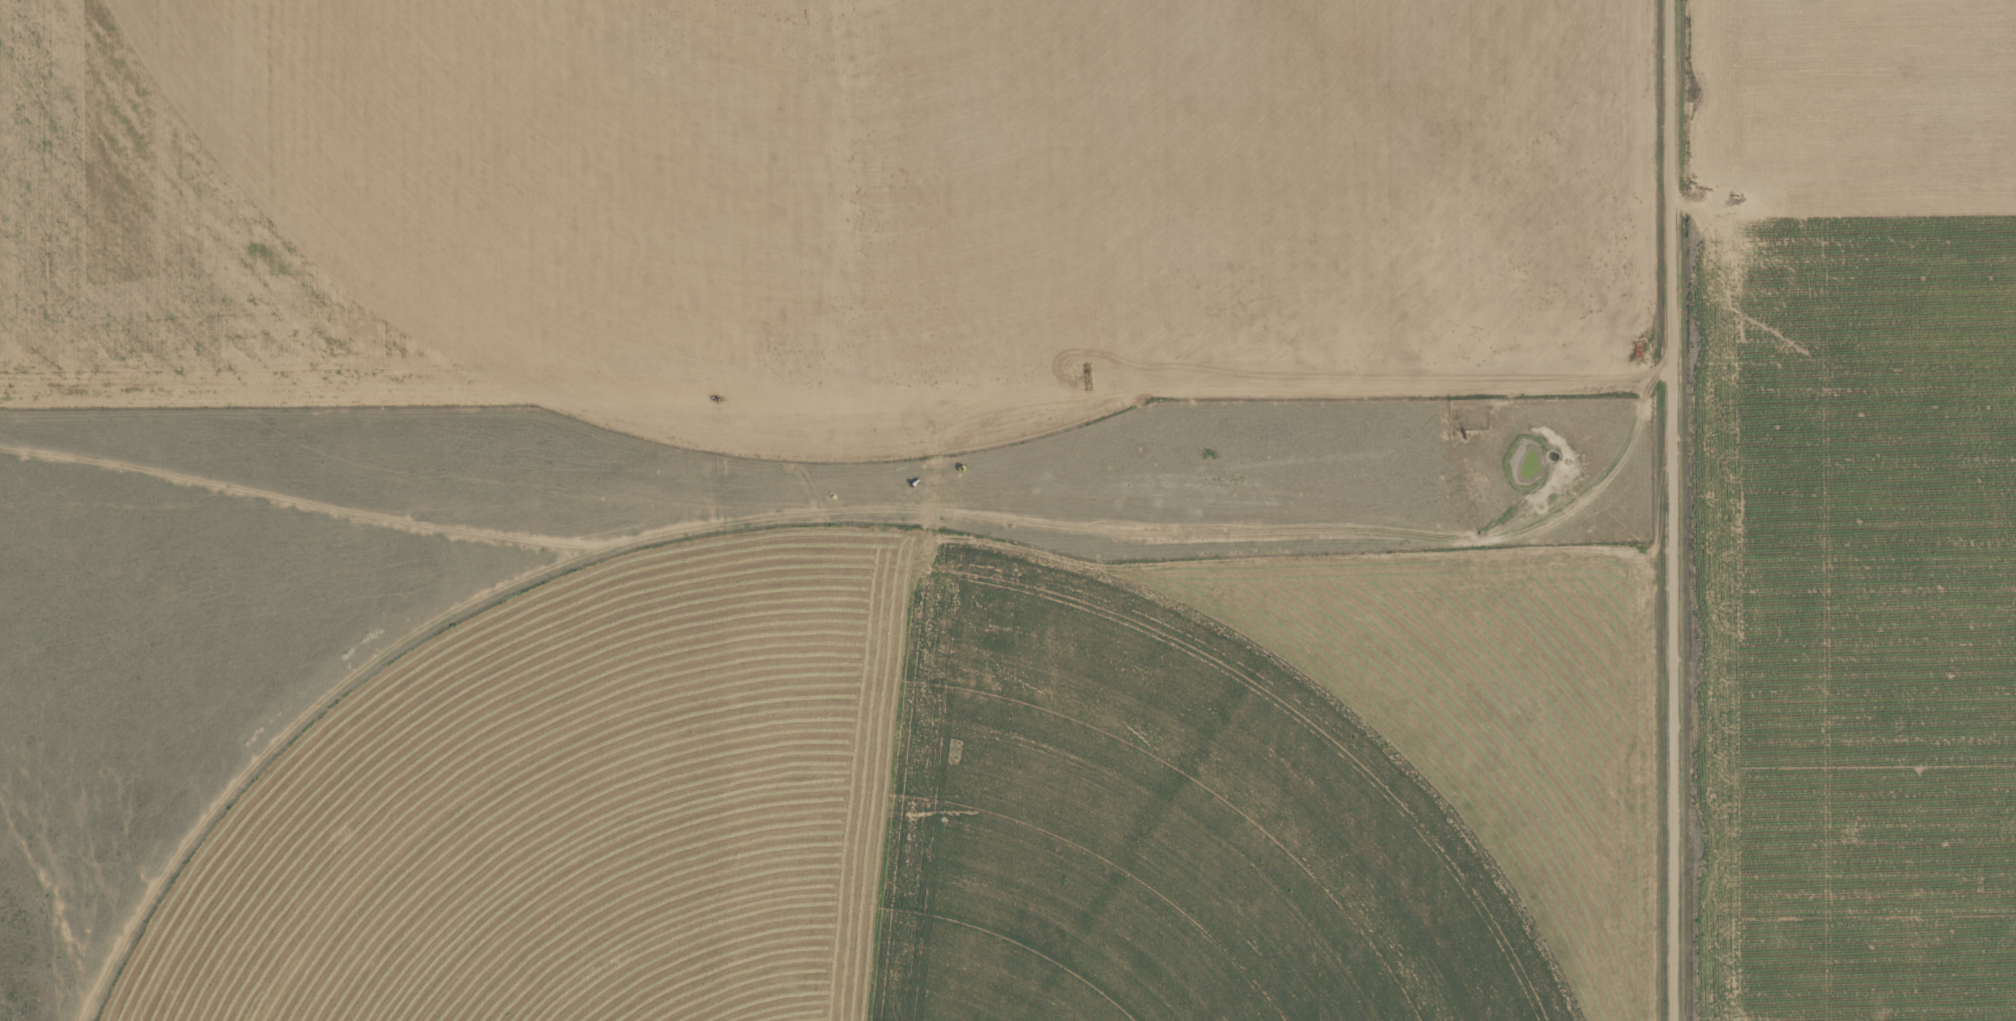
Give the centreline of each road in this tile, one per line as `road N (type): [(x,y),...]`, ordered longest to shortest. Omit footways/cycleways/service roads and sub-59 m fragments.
road 1 (residential): [(1677,1020),(1672,0)]

